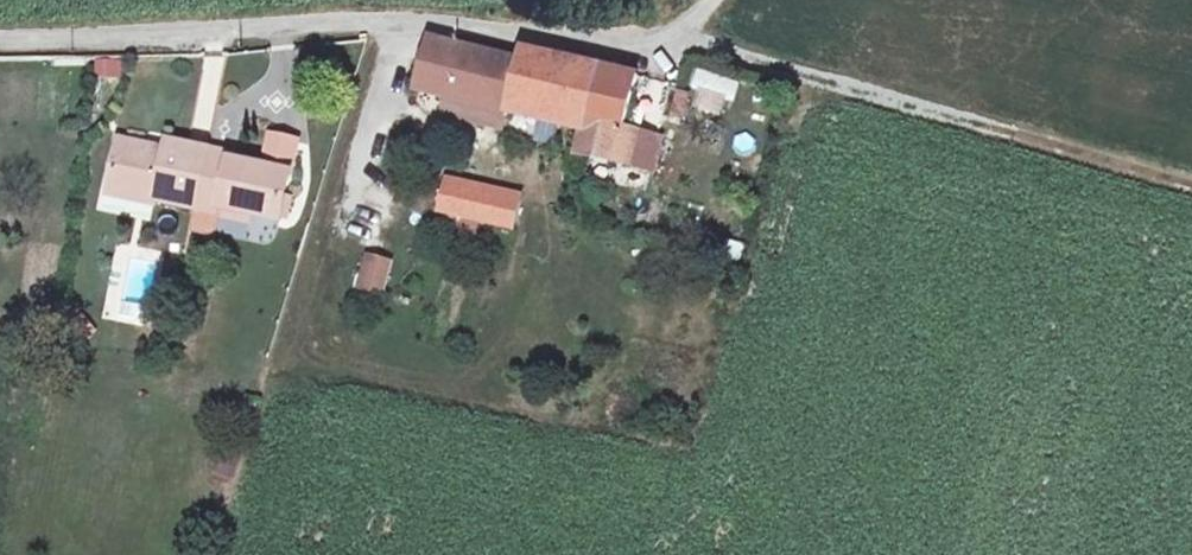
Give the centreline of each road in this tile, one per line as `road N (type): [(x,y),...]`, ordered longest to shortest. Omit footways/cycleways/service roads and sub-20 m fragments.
road 1 (residential): [(718,0),(687,30),(646,41),(378,20),(0,38)]
road 2 (track): [(687,30),(766,69),(1191,187)]

